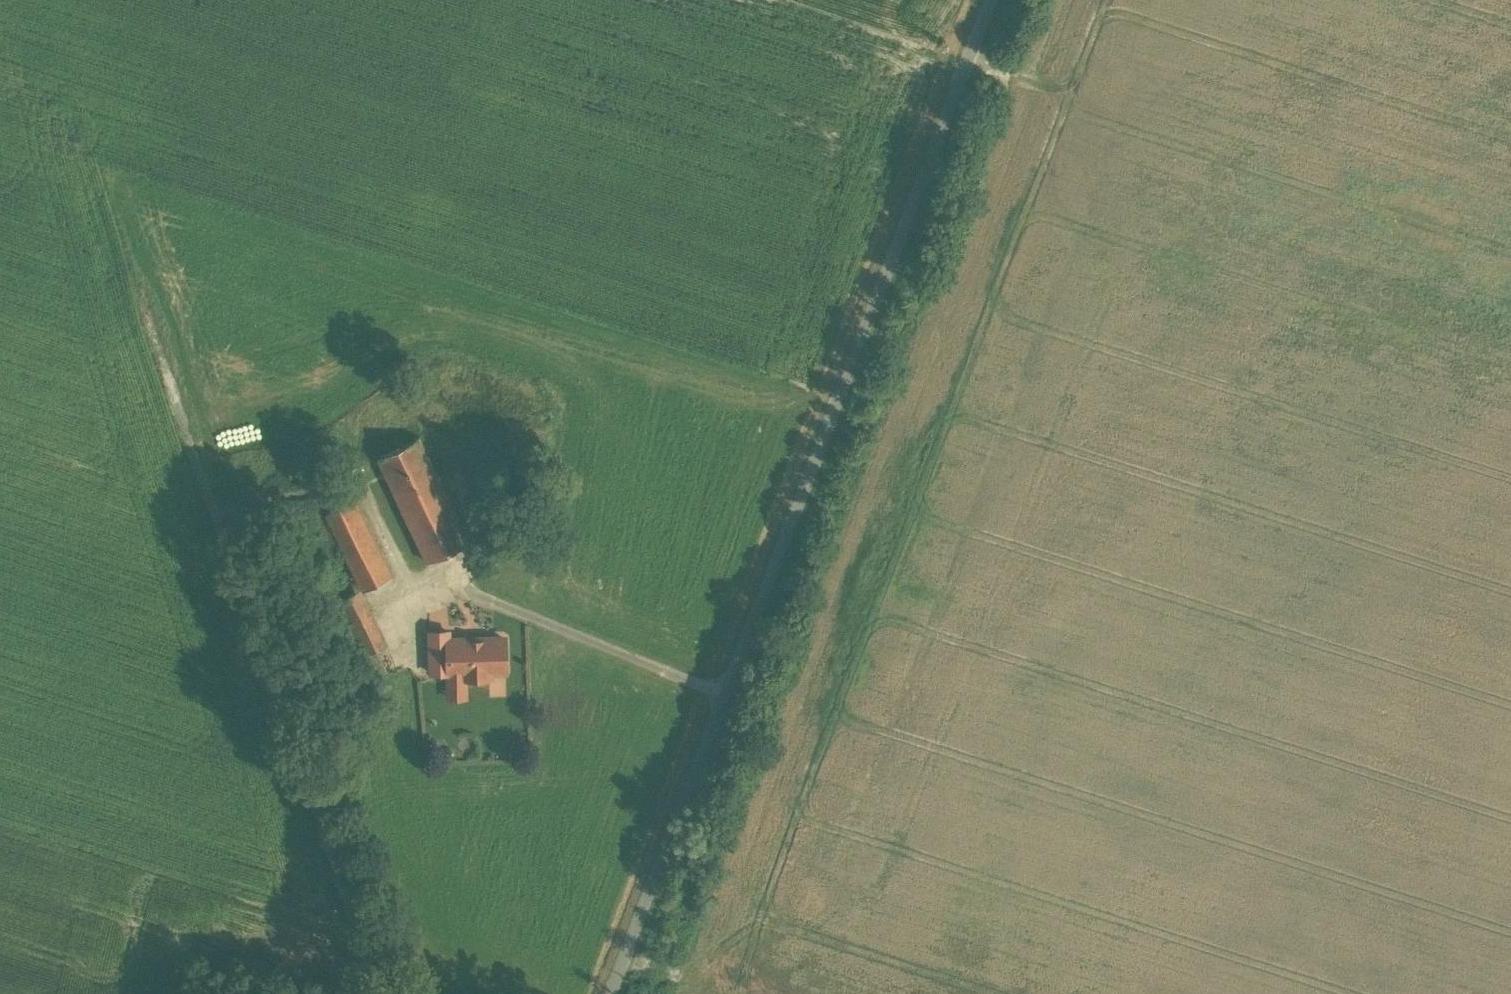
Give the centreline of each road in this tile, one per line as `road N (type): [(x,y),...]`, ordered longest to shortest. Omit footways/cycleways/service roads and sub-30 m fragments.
road 1 (unclassified): [(989,0),(609,993)]
road 2 (track): [(399,993),(368,945),(102,168)]

